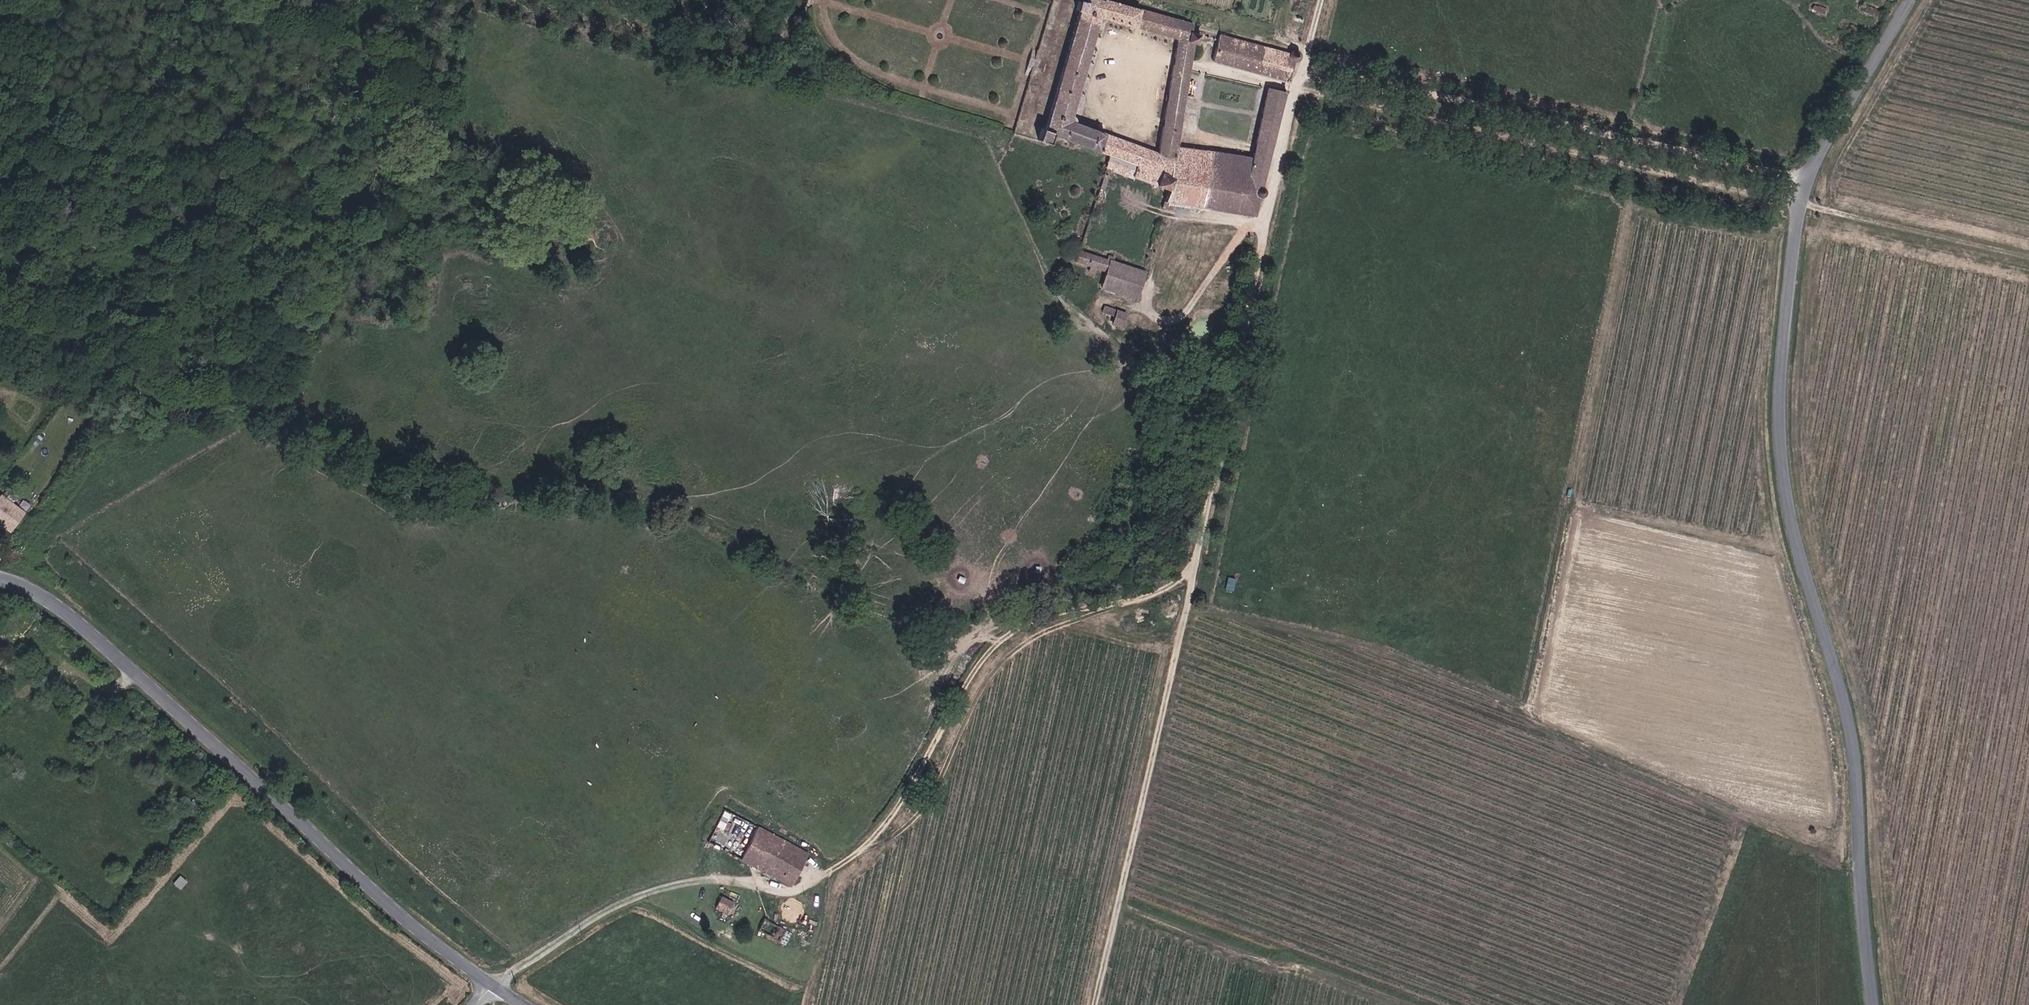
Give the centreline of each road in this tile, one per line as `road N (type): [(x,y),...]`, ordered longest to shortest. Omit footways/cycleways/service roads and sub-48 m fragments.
road 1 (track): [(496,985),(634,896),(709,881),(811,890),(891,818),(1000,642),(1056,612),(1156,591),(1193,566),(1294,90)]
road 2 (unclassified): [(1913,0),(1810,186),(1783,380),(1791,516),(1852,733),(1876,1004)]
road 3 (tertiary): [(0,579),(66,608),(374,890),(496,985)]

